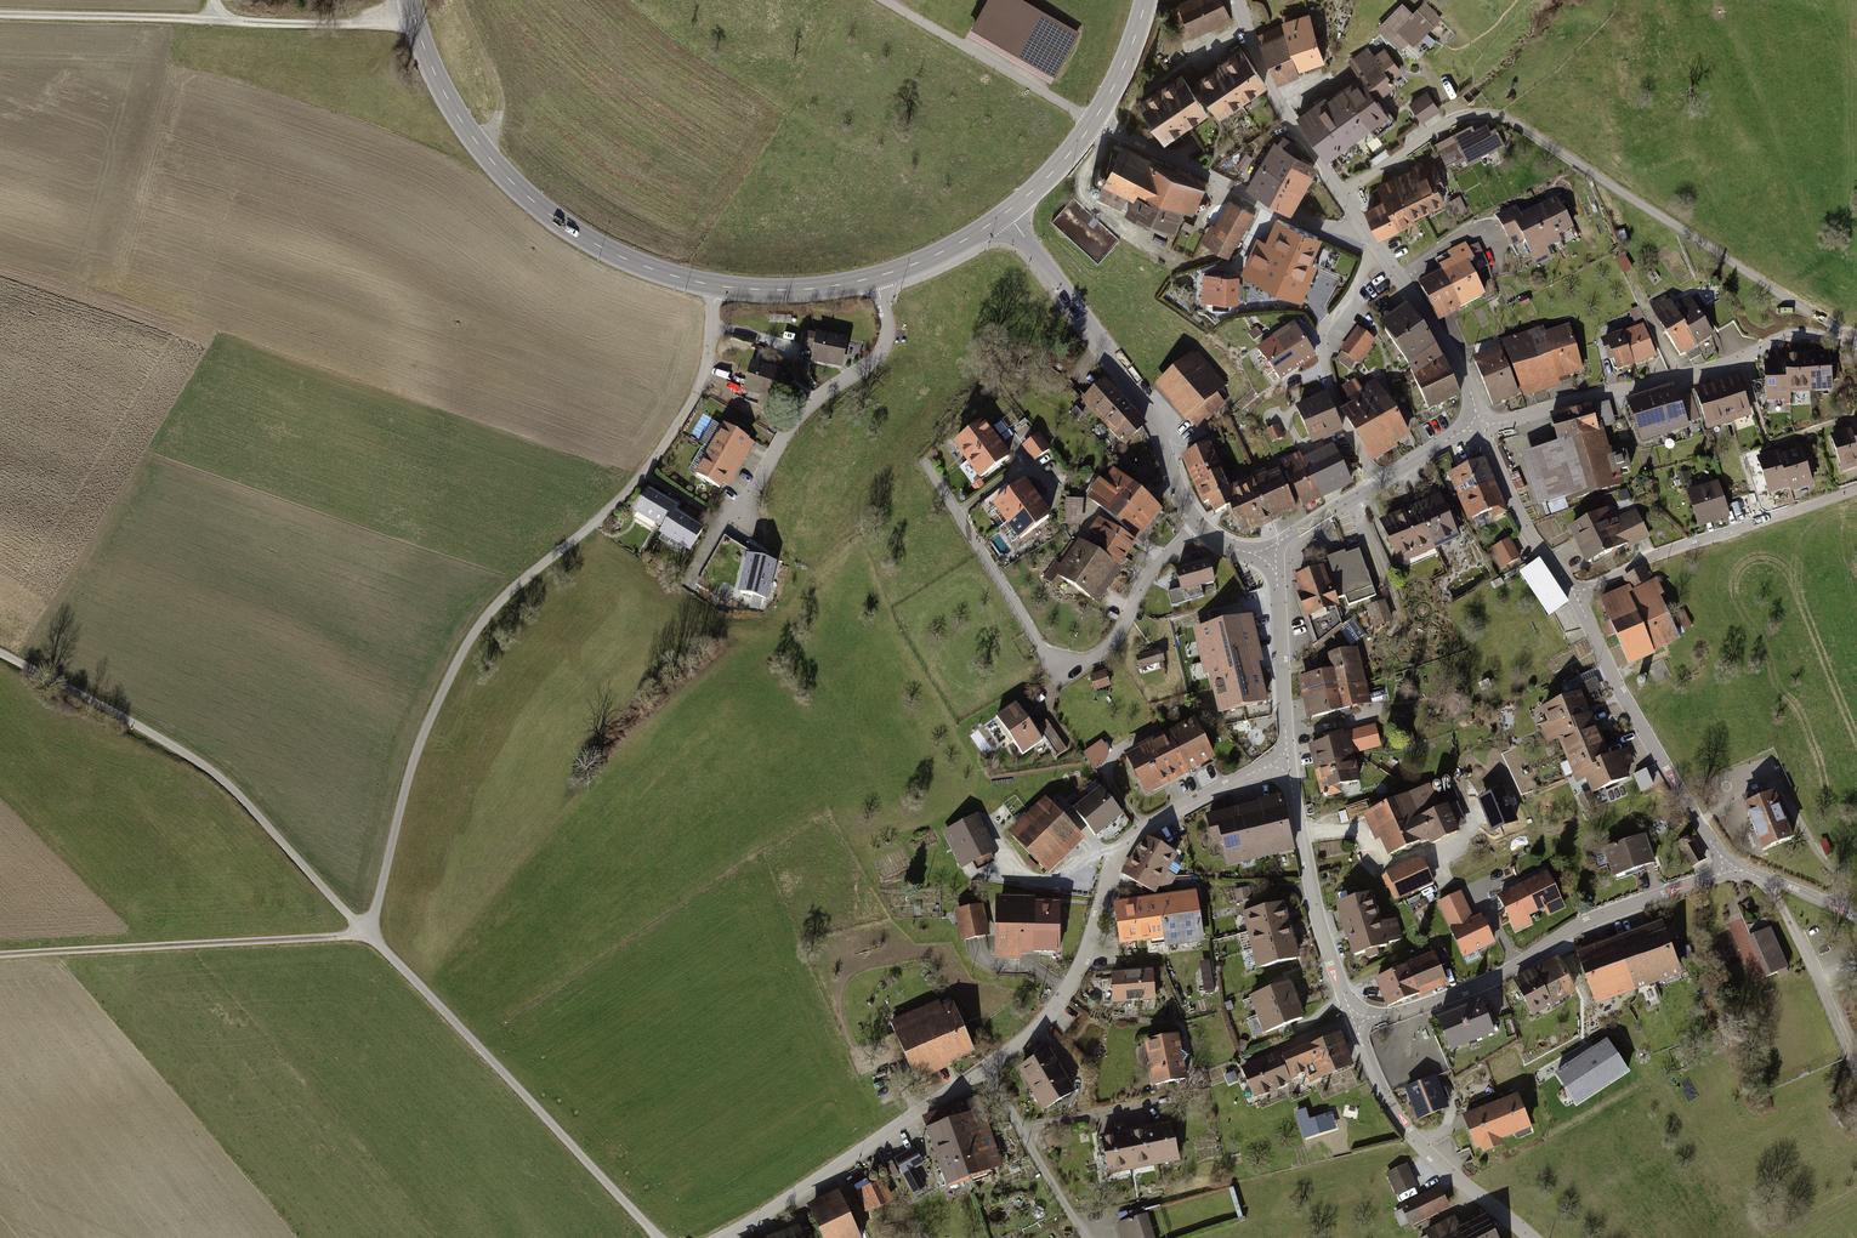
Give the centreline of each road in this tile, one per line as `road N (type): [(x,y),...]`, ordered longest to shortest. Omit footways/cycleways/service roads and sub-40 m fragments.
road 1 (track): [(643,473),(497,605),(462,653),(406,782),(369,935),(0,954)]
road 2 (track): [(660,1237),(226,783),(0,652)]
road 3 (residential): [(1338,194),(1443,128),(1487,117),(1510,122),(1850,340)]
road 4 (residential): [(987,1066),(1032,1034),(1068,990),(1129,838),(1288,758)]
road 5 (residential): [(924,463),(1038,644),(1060,662),(1100,651),(1158,564),(1197,524)]
road 6 (tertiary): [(714,286),(610,255),(523,193),(450,105),(409,0)]
road 7 (residential): [(1729,868),(1582,924),(1475,987),(1353,1019)]
road 8 (residential): [(1850,340),(1777,338),(1722,366),(1477,428)]
road 9 (tertiary): [(1006,214),(1134,386),(1197,524)]
road 10 (residential): [(723,1237),(987,1066)]
road 11 (residential): [(1574,596),(1628,705),(1729,868)]
road 12 (residential): [(876,278),(887,343),(799,417),(731,526)]
road 13 (residential): [(1574,596),(1666,552),(1856,491)]
road 14 (residential): [(1093,121),(1288,217),(1364,231)]
road 15 (tertiary): [(1531,1237),(1404,1126),(1353,1019)]
road 16 (tertiary): [(1353,1019),(1319,919),(1288,758)]
road 17 (residential): [(1377,483),(1332,395),(1321,341),(1376,249)]
road 18 (tertiary): [(1338,194),(1275,90),(1237,0)]
road 19 (residential): [(1767,881),(1856,1075)]
road 20 (tertiary): [(1477,428),(1464,376),(1376,249)]
road 21 (track): [(208,19),(0,14)]
road 22 (tertiary): [(1288,758),(1269,553)]
road 23 (track): [(412,12),(358,23),(208,19)]
road 24 (residential): [(714,286),(702,380),(643,473)]
road 25 (residential): [(987,1066),(1085,1237)]
road 26 (residential): [(1477,428),(1524,524),(1574,596)]
road 27 (tertiary): [(876,278),(774,291),(714,286)]
road 28 (track): [(458,0),(500,112),(477,143)]
road 29 (tertiary): [(1006,214),(958,246),(876,278)]
road 30 (tertiary): [(1146,0),(1093,121)]
road 31 (tertiary): [(1269,553),(1377,483)]
road 32 (tertiary): [(1093,121),(1006,214)]

